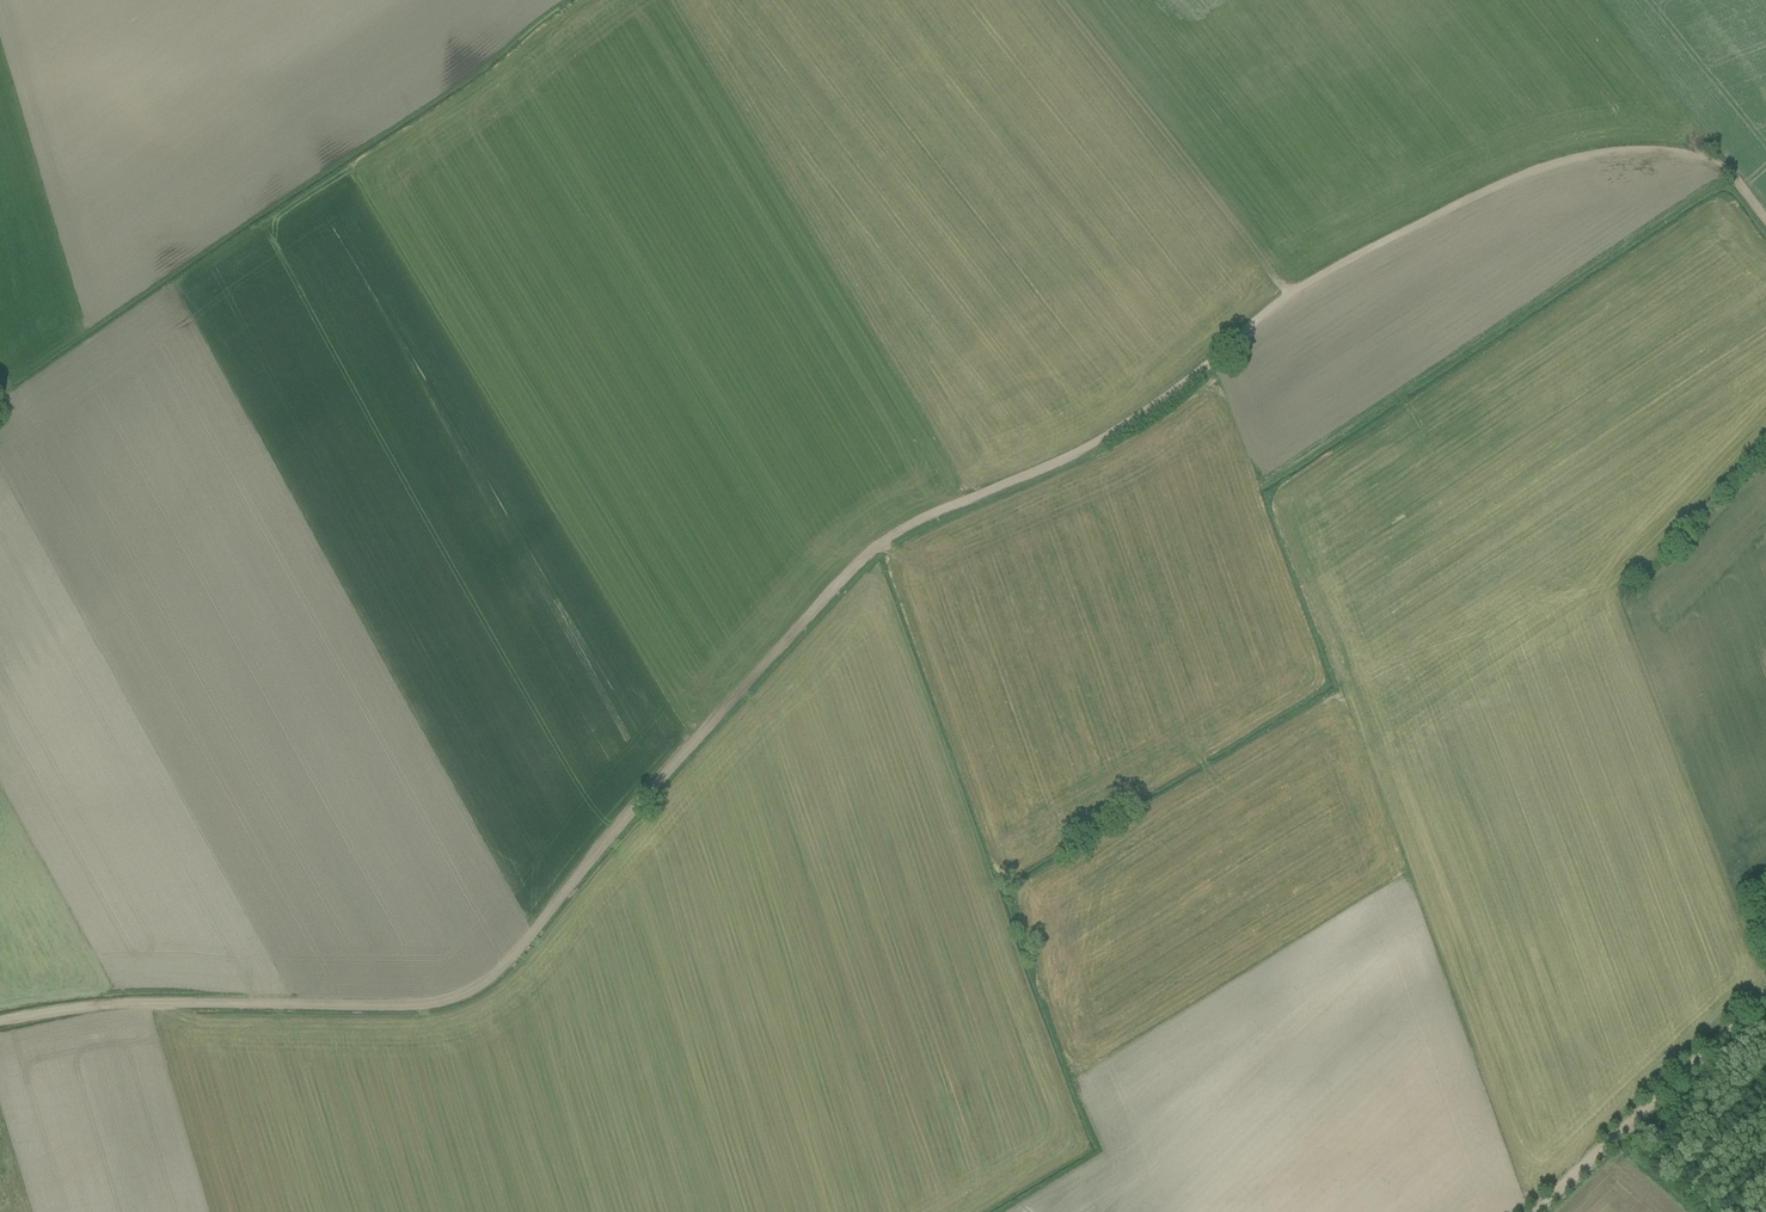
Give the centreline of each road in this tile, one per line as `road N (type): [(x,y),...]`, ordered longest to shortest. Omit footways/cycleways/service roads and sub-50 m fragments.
road 1 (track): [(0,1020),(120,1004),(417,1004),(466,993),(514,952),(672,764),(866,554),(1142,417),(1268,307),(1329,270),(1529,171),(1620,150),(1698,158),(1722,170),(1765,218)]
road 2 (track): [(1765,994),(1535,1211)]

